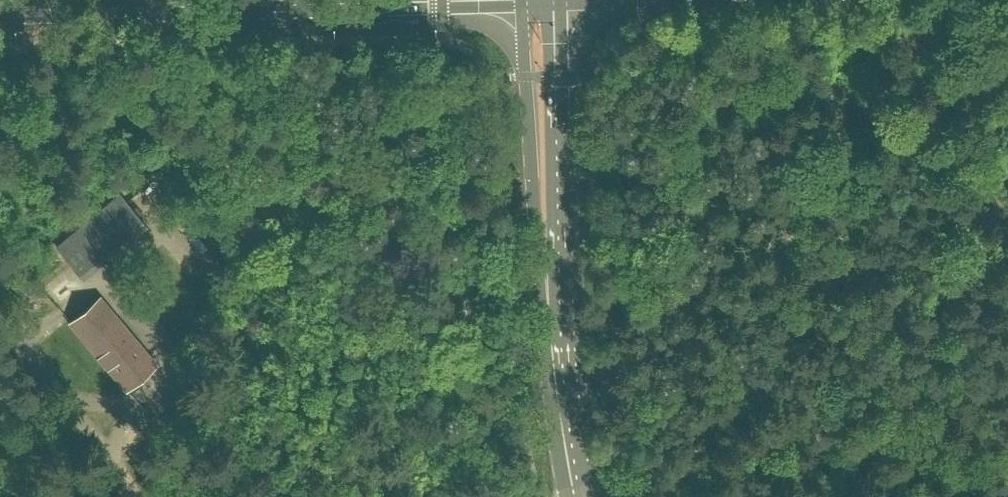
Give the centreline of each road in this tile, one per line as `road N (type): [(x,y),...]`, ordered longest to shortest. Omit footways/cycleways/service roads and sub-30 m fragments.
road 1 (secondary): [(0,15),(521,1)]
road 2 (track): [(1007,444),(880,445),(669,475),(578,496)]
road 3 (tertiary): [(521,1),(535,239),(559,272)]
road 4 (tertiary): [(559,272),(566,227),(562,1)]
road 5 (tertiary): [(578,496),(561,376),(559,272)]
road 6 (track): [(135,496),(0,325)]
road 7 (track): [(934,24),(954,137),(1007,220)]

